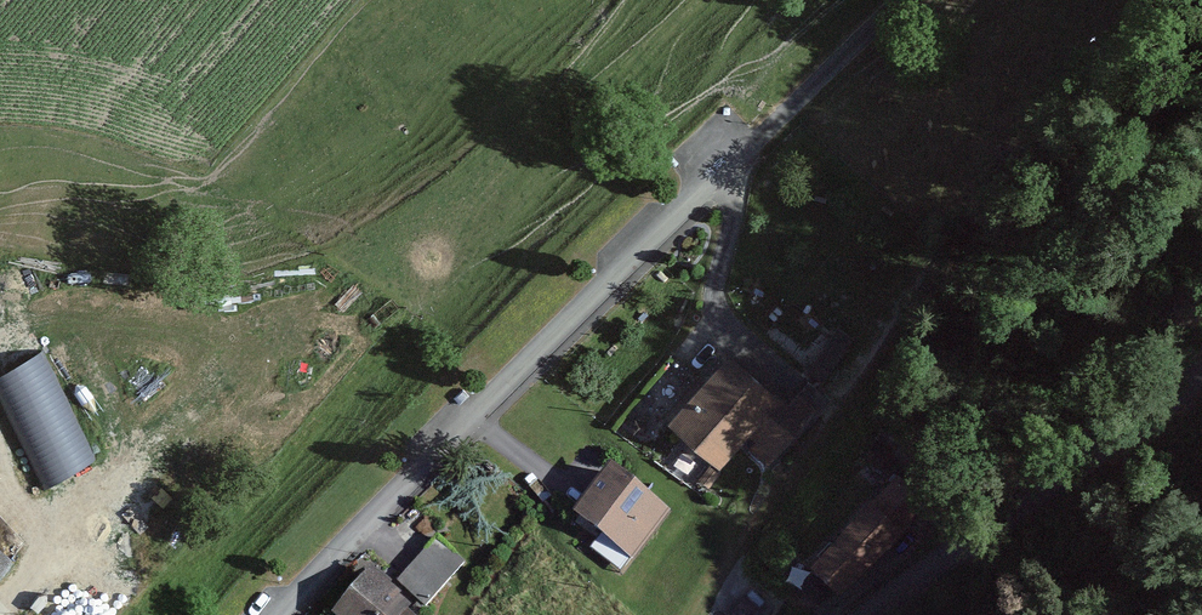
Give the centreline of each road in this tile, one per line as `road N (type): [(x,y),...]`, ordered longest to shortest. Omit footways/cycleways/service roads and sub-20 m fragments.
road 1 (residential): [(281,614),(773,125)]
road 2 (tertiary): [(944,572),(1201,386)]
road 3 (unclassified): [(900,0),(773,125)]

